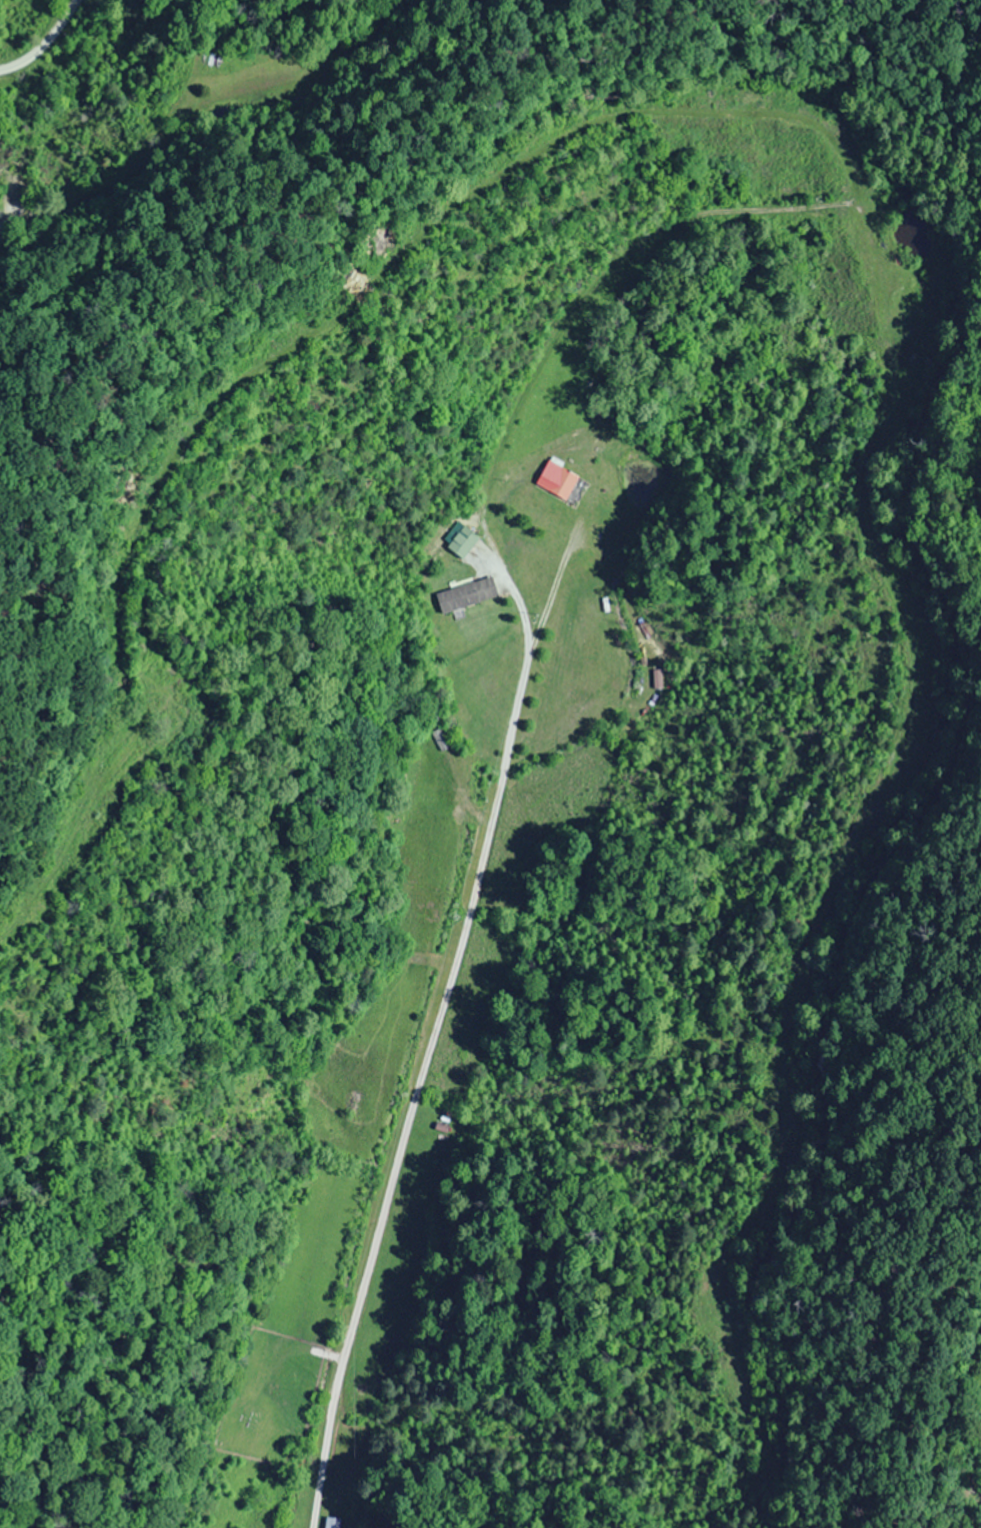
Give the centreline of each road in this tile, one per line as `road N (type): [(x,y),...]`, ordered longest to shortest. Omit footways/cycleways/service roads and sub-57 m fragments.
road 1 (residential): [(311,1527),(385,1212),(479,882),(531,646)]

